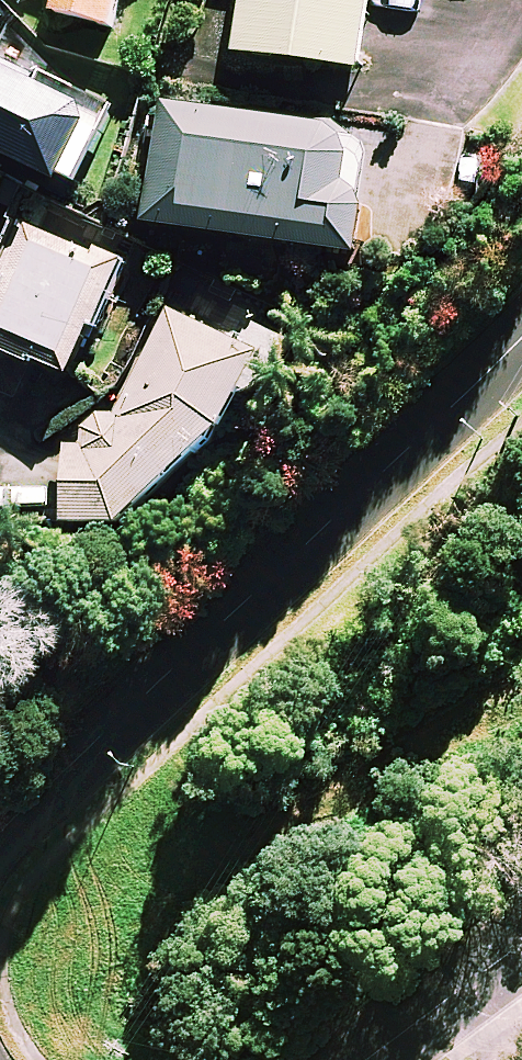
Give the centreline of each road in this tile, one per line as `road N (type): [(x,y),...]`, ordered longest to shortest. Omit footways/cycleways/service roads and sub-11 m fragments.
road 1 (residential): [(521,320),(434,419),(97,729),(0,837)]
road 2 (residential): [(368,1059),(521,946)]

